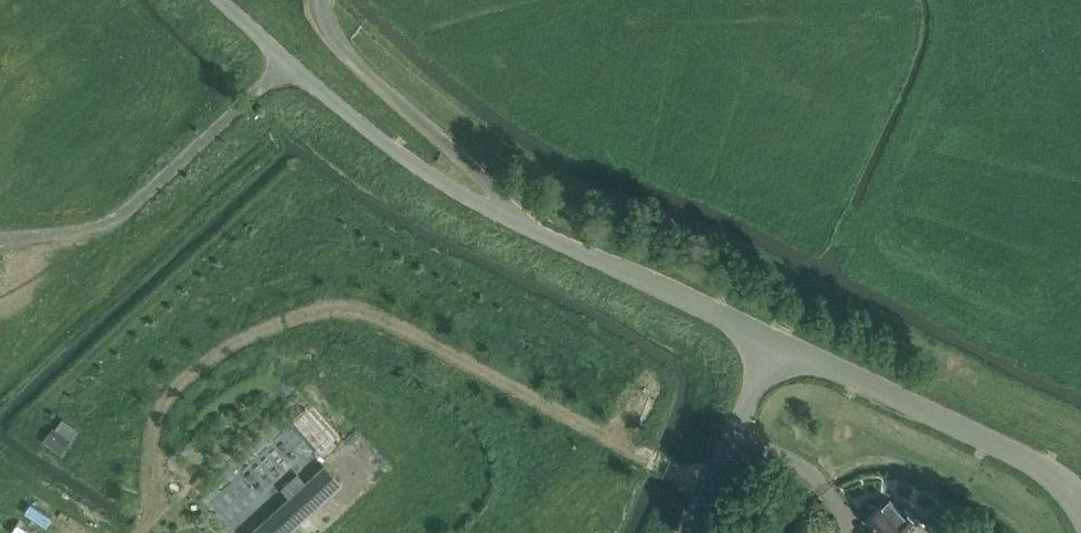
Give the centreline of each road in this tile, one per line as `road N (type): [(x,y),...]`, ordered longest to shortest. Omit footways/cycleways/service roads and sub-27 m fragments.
road 1 (unclassified): [(774,349),(429,178),(219,0)]
road 2 (unclassified): [(1080,497),(1000,449),(774,349)]
road 3 (unclassified): [(689,532),(774,349)]

